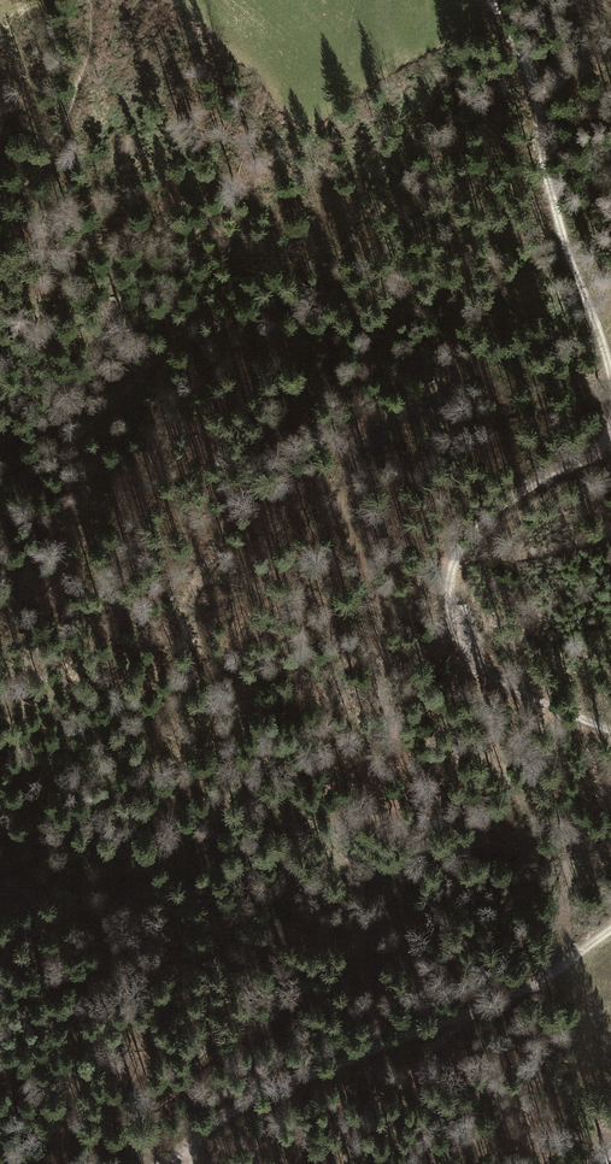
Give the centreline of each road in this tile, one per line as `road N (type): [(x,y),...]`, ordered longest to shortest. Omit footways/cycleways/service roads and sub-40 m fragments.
road 1 (track): [(150,1163),(153,1128),(175,1092),(211,1055),(336,969),(357,945),(364,919),(350,865),(306,837),(221,739),(194,594),(282,396),(403,382)]
road 2 (track): [(610,928),(528,988),(252,1101),(157,1163)]
road 3 (track): [(610,432),(593,454),(523,490),(480,524),(457,557),(446,603),(469,658),(522,693),(610,731)]
road 4 (track): [(489,0),(532,72),(542,165),(610,380)]
road 5 (track): [(199,583),(407,615)]

